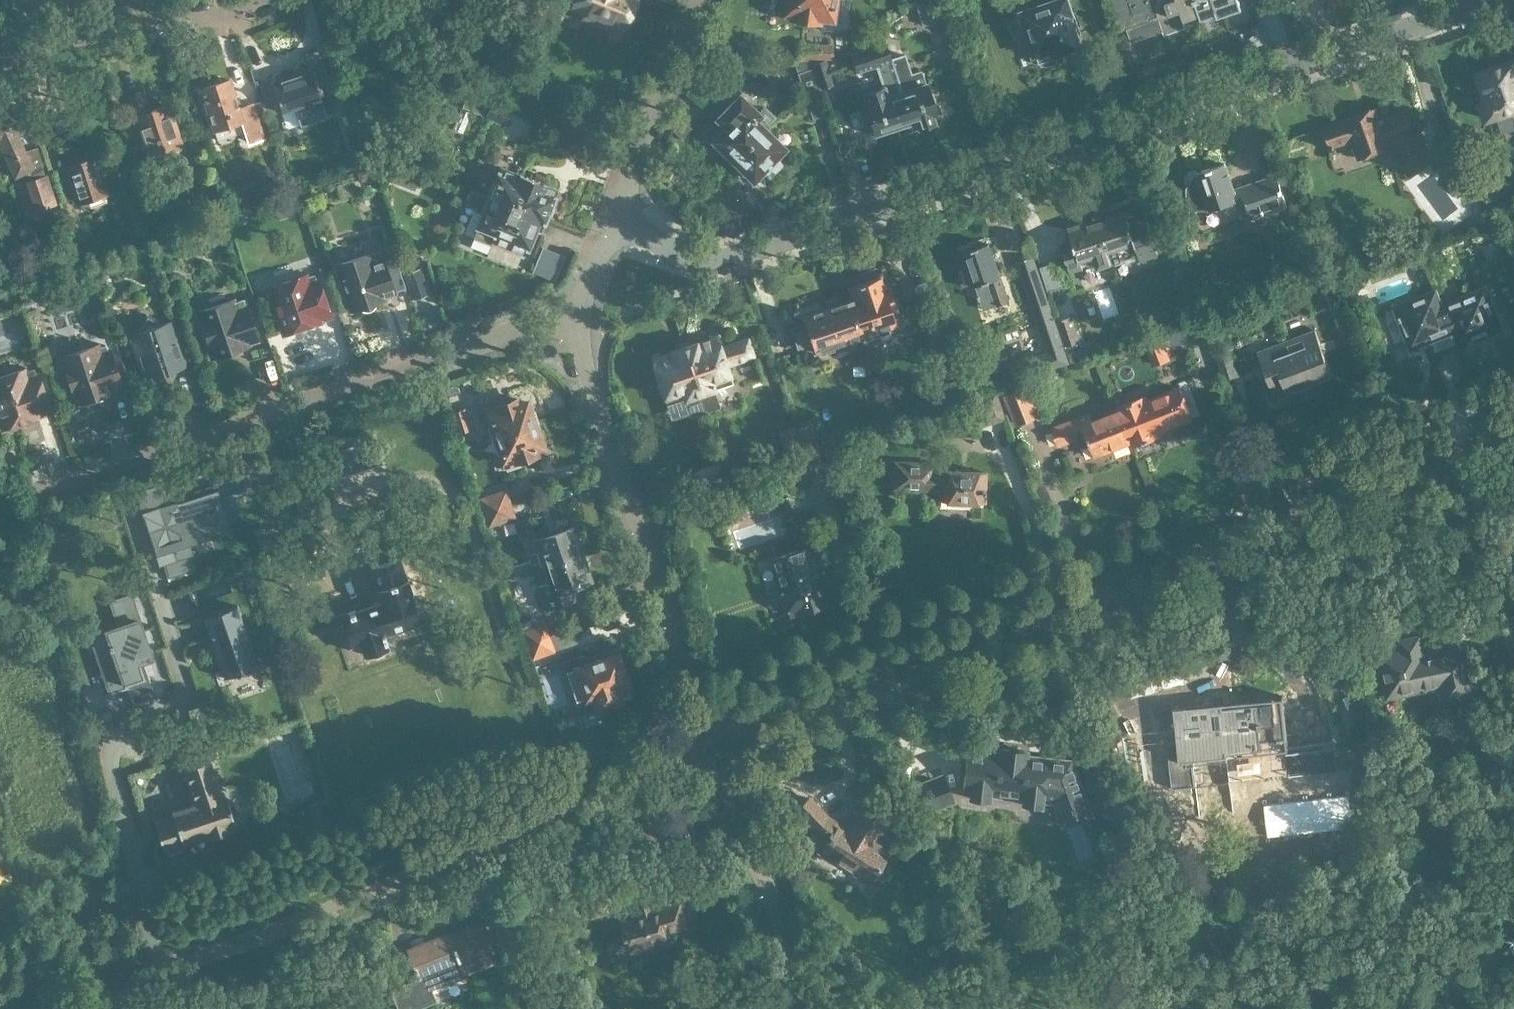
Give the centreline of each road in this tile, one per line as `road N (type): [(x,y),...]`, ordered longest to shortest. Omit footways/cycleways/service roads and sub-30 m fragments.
road 1 (unclassified): [(1497,0),(736,261),(682,256),(613,228)]
road 2 (residential): [(715,757),(1513,443)]
road 3 (residential): [(50,1008),(187,964),(715,757)]
road 4 (unclassified): [(0,500),(441,351),(570,322)]
road 5 (residential): [(715,757),(591,409),(593,391),(570,322)]
road 6 (unclassified): [(0,38),(275,0)]
road 7 (residential): [(812,1008),(715,757)]
road 8 (residential): [(613,228),(691,0)]

